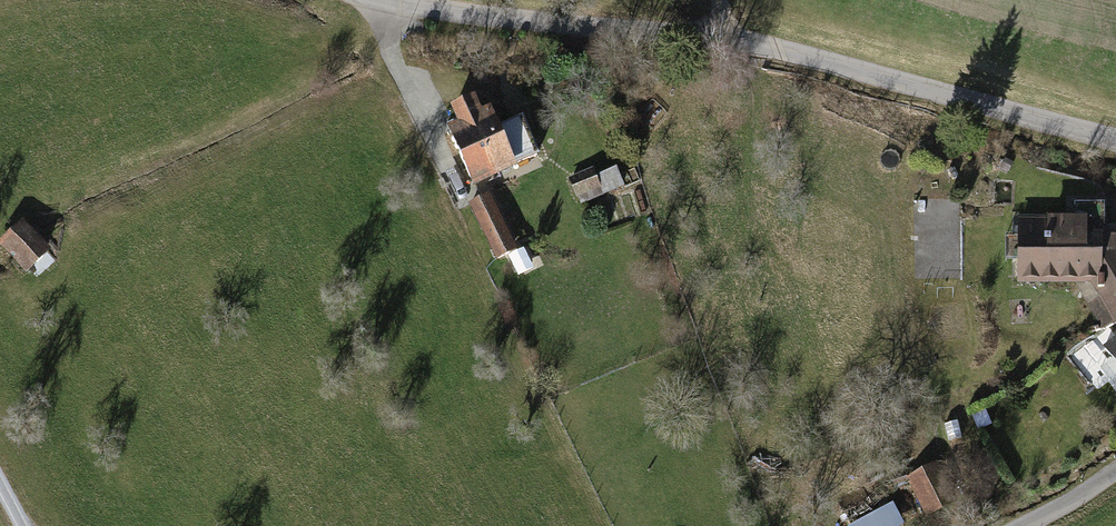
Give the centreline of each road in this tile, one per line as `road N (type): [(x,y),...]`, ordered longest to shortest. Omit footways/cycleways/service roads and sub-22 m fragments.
road 1 (residential): [(1115,137),(729,37),(513,21),(395,0)]

